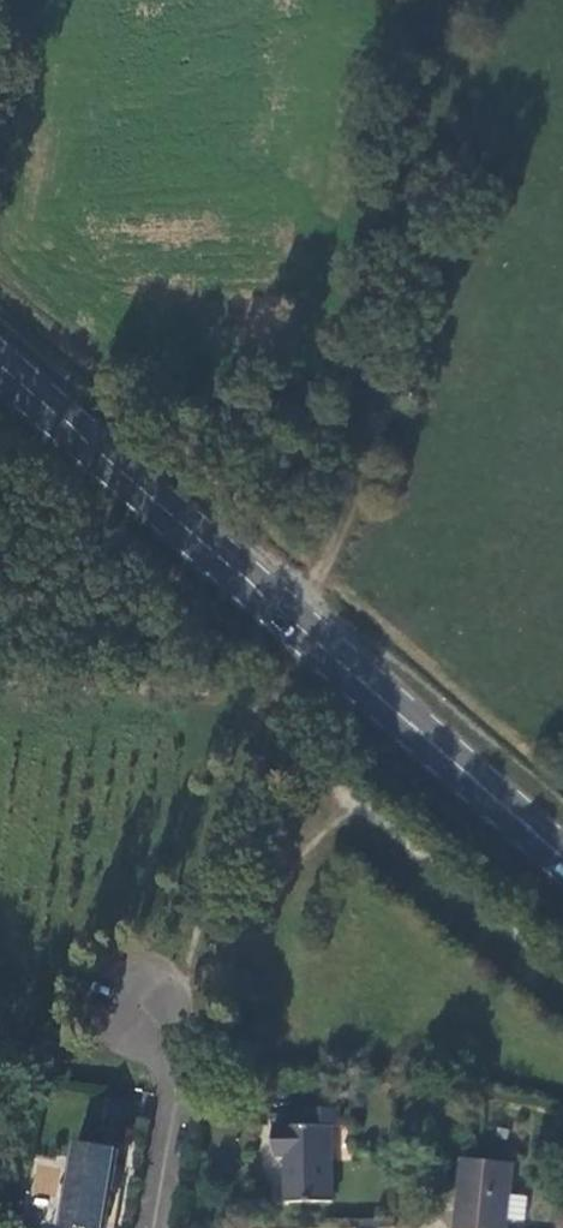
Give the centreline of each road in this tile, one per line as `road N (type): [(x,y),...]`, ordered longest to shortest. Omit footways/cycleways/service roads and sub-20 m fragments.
road 1 (primary): [(562,854),(0,358)]
road 2 (track): [(445,0),(388,449),(302,620)]
road 3 (residential): [(154,1227),(172,1039)]

